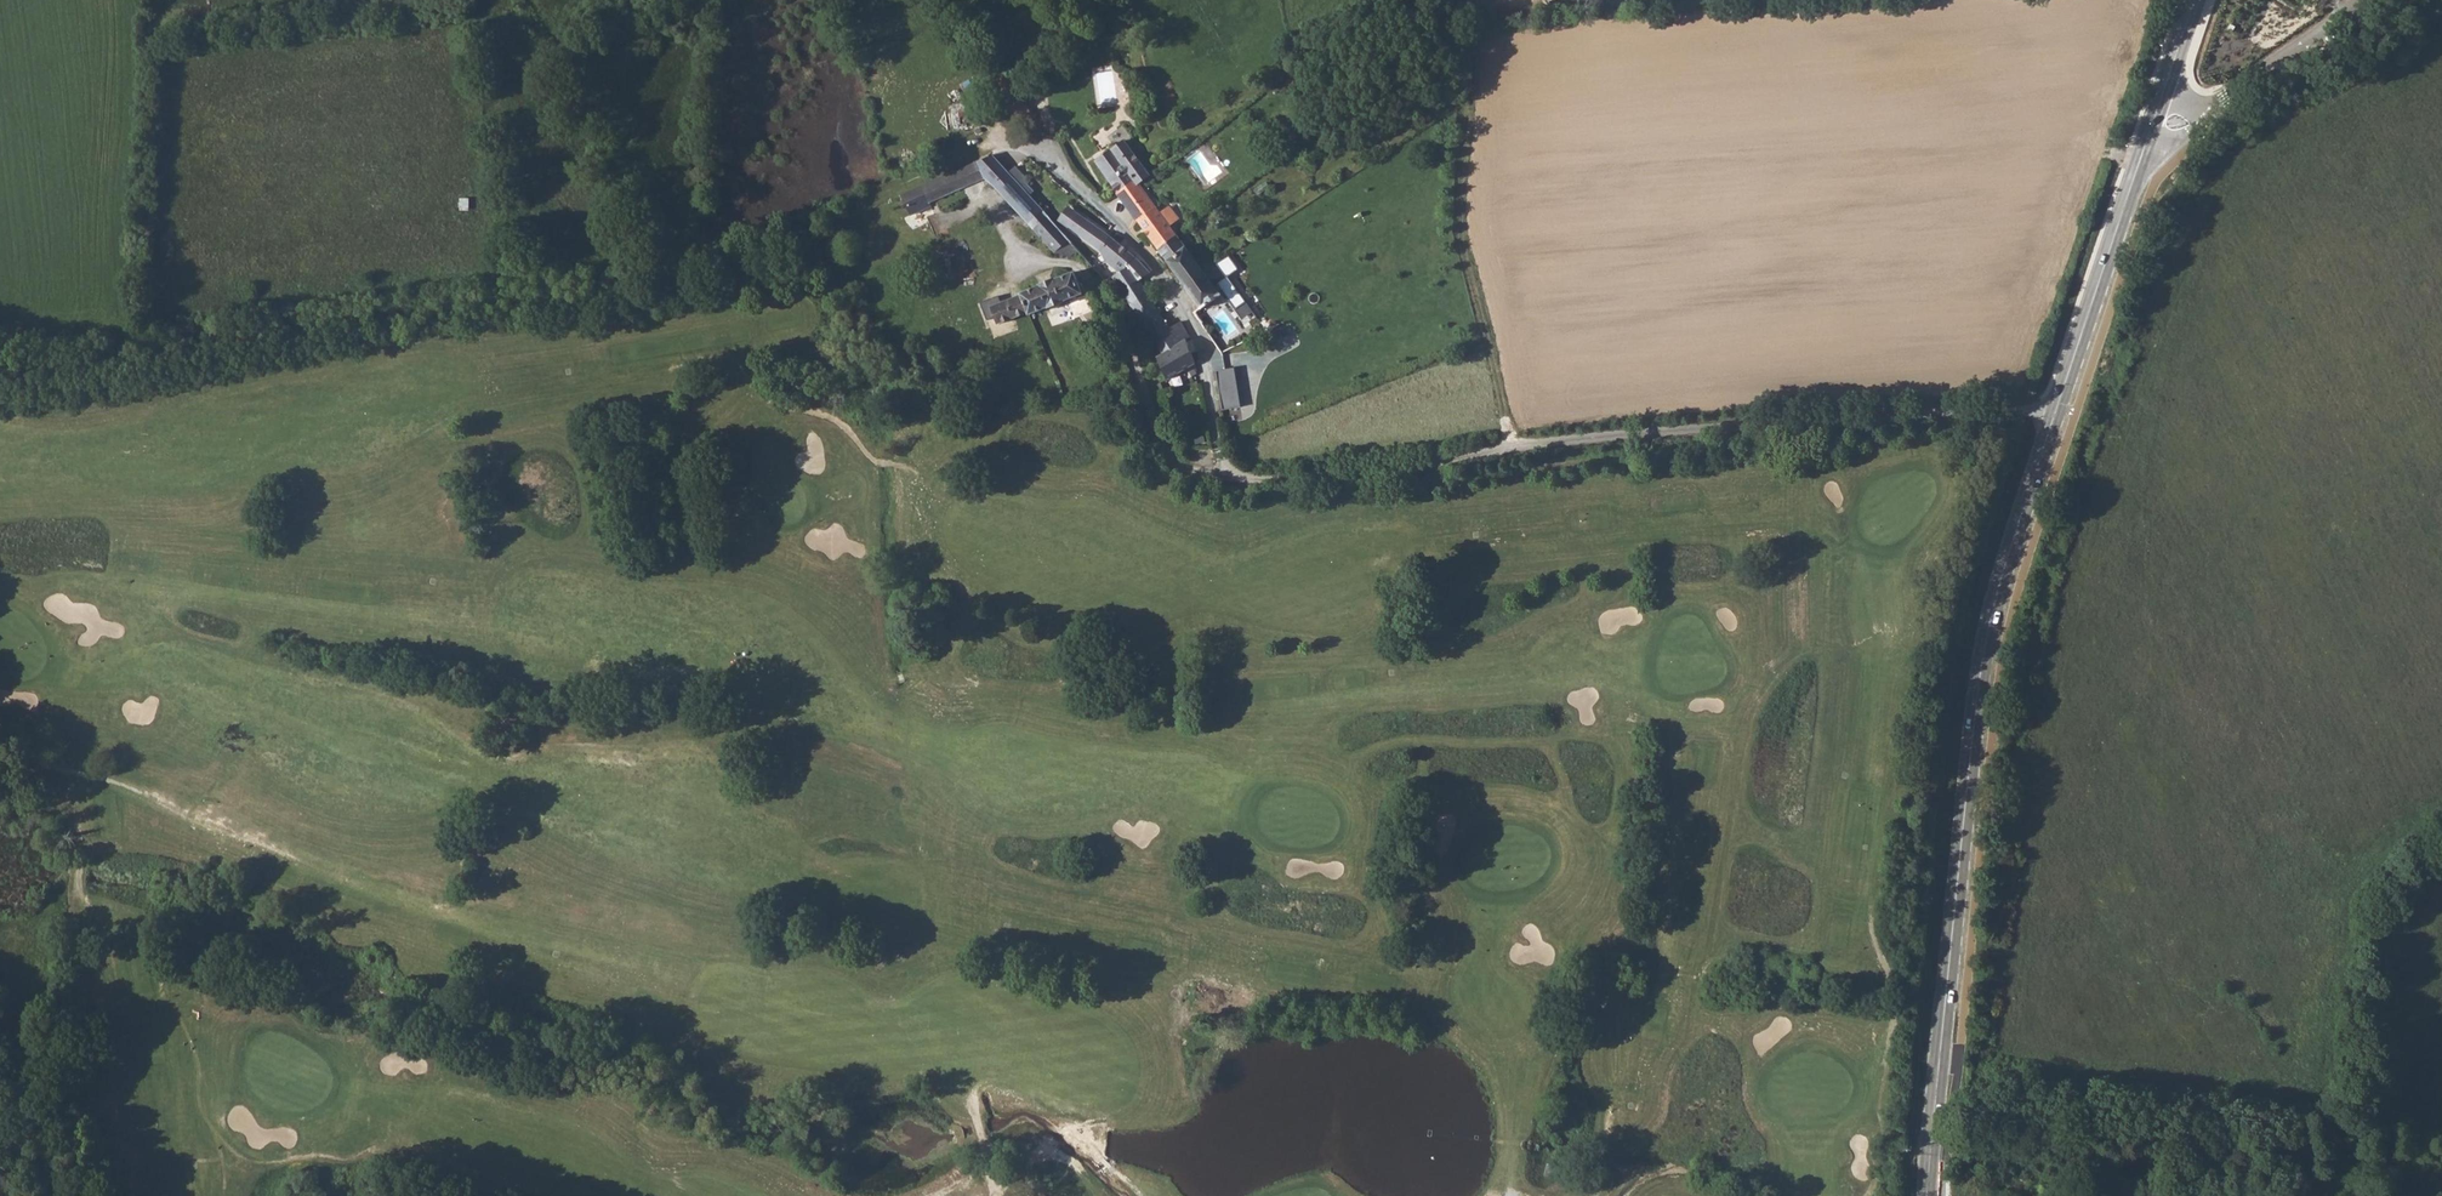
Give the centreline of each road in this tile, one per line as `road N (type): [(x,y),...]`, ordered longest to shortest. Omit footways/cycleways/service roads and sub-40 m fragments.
road 1 (residential): [(2056,411),(1807,424),(1236,479)]
road 2 (tertiary): [(2056,411),(2007,560),(1978,690),(1929,1195)]
road 3 (residential): [(995,142),(1032,149),(1150,259),(1189,317),(1218,447),(1236,479)]
road 4 (tertiary): [(2154,123),(2056,411)]
road 5 (residential): [(1236,479),(1172,460),(1121,318),(1091,276)]
road 6 (residential): [(2154,123),(2168,126),(2206,109),(2327,27),(2353,0)]
road 7 (tertiary): [(2197,0),(2154,123)]

